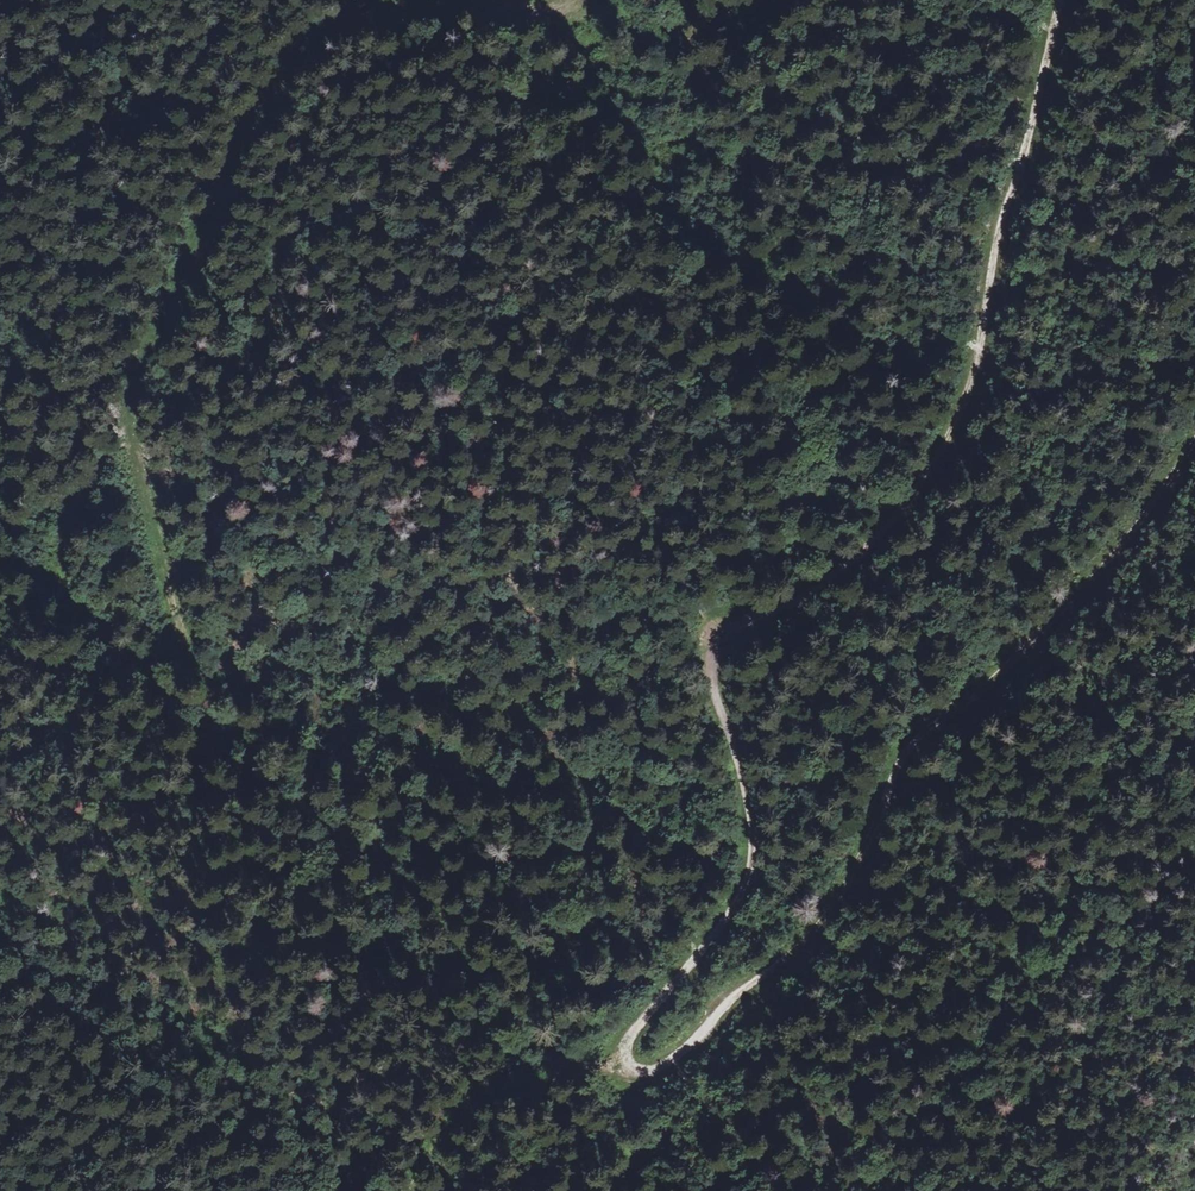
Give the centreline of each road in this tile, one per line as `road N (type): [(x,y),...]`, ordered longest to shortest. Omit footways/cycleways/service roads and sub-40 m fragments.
road 1 (track): [(1062,0),(979,356),(957,424),(908,518),(814,593),(725,631),(717,644),(712,670),(744,795),(747,868),(694,963),(628,1037),(621,1052),(633,1072),(670,1061),(734,996),(798,950),(873,835),(912,743),(1084,599),(1194,445)]
road 2 (track): [(577,0),(548,18),(463,2),(338,25),(289,68),(185,269),(135,404),(191,646),(182,671)]

